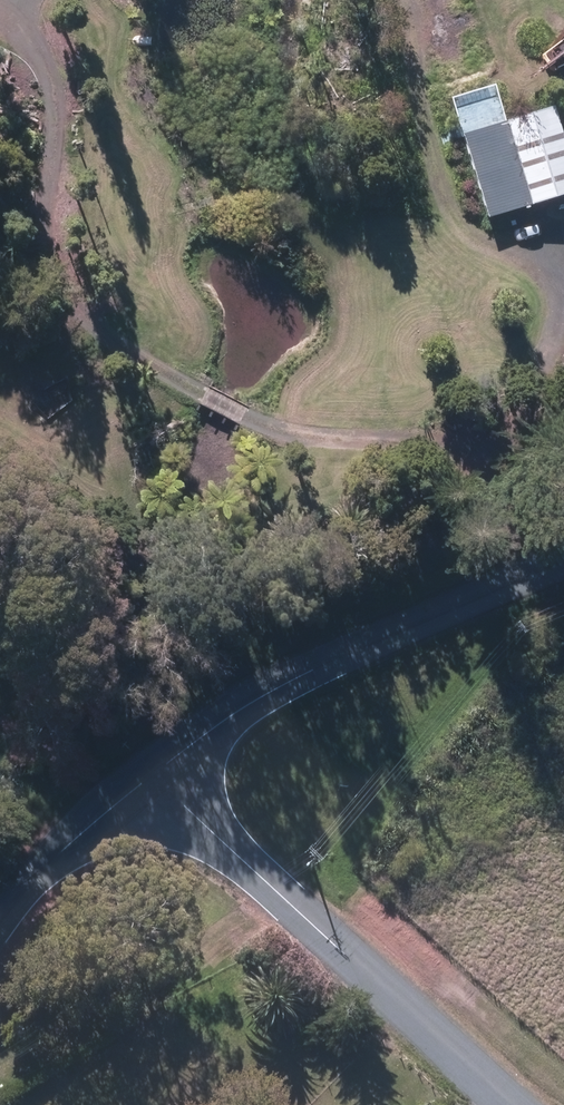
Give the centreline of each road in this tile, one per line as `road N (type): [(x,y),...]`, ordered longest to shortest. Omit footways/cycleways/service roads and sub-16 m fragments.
road 1 (track): [(0,98),(91,311),(204,407),(311,450),(435,456),(519,502),(558,575)]
road 2 (unclassified): [(150,777),(507,1104)]
road 3 (unclassified): [(563,573),(264,696),(150,777)]
road 4 (unclassified): [(150,777),(83,830),(0,917)]
road 5 (track): [(519,502),(533,356),(563,308)]

